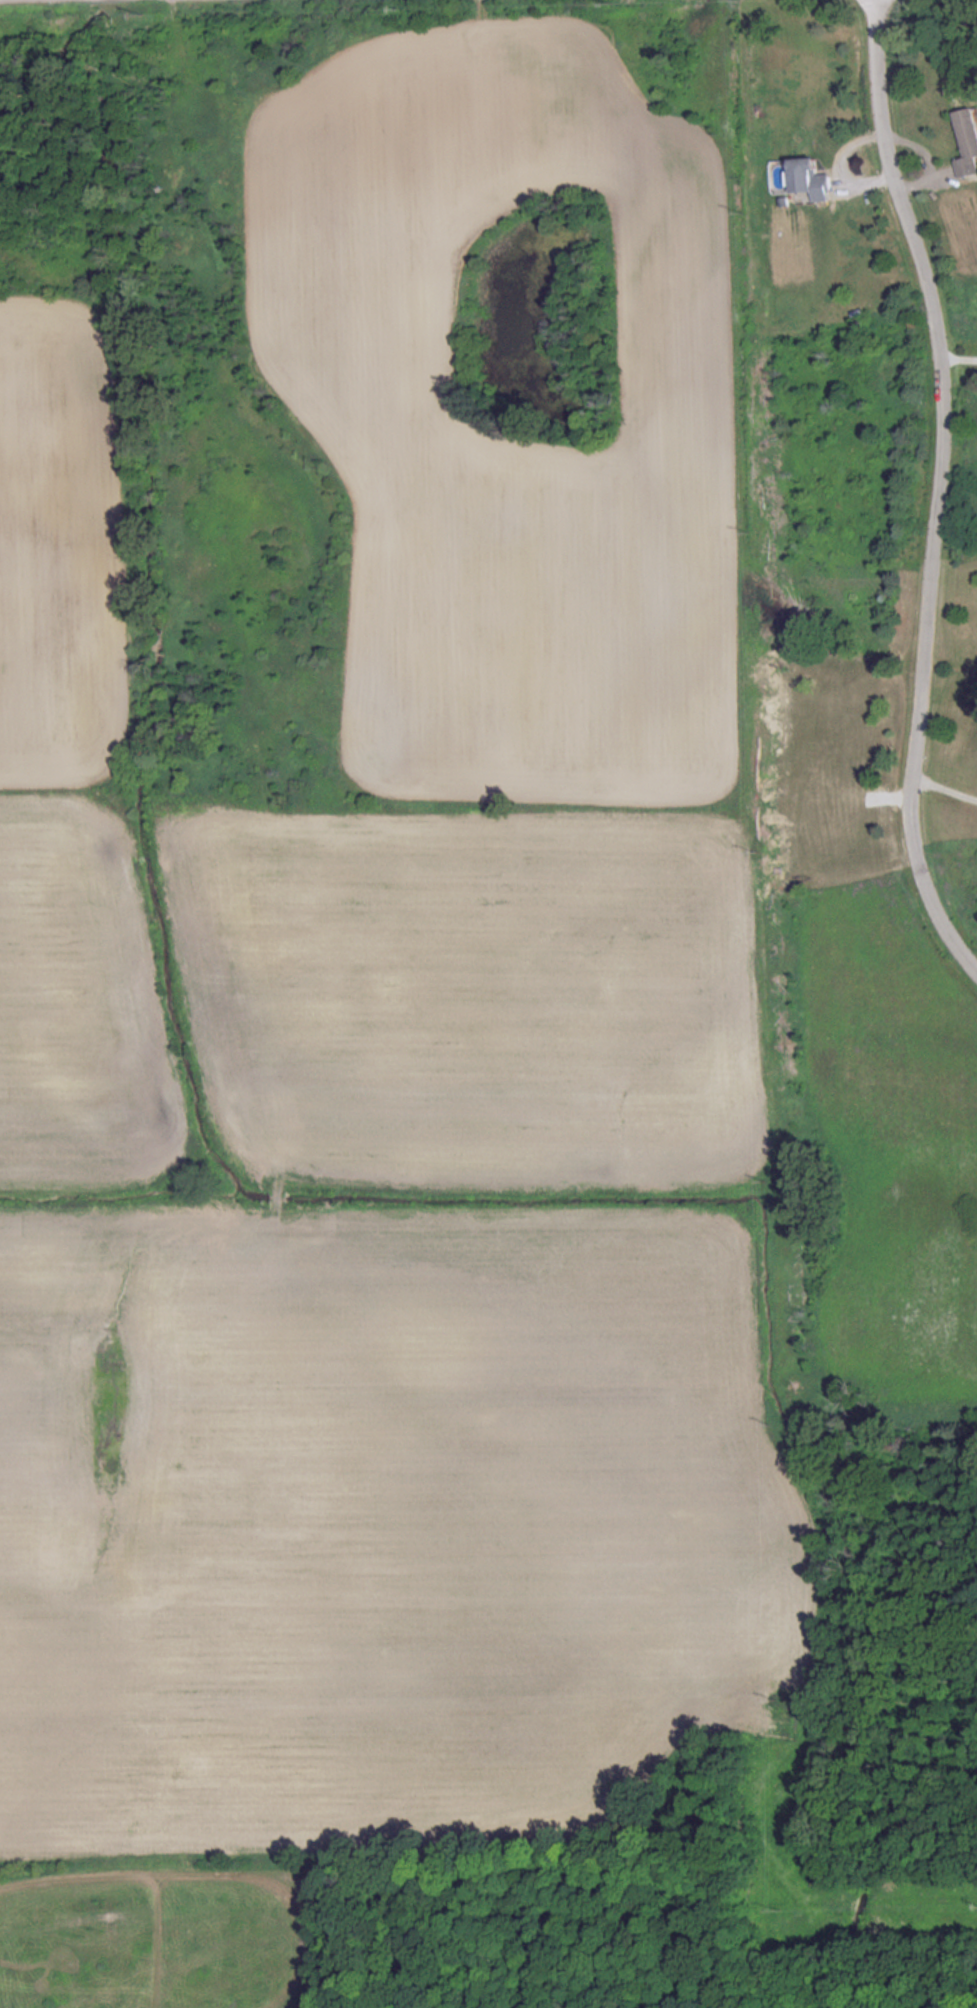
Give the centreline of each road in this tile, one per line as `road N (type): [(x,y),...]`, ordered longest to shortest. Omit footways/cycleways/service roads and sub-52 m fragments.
road 1 (residential): [(887,0),(895,145),(926,245),(946,384),(915,806),(922,858),(942,910),(976,957)]

